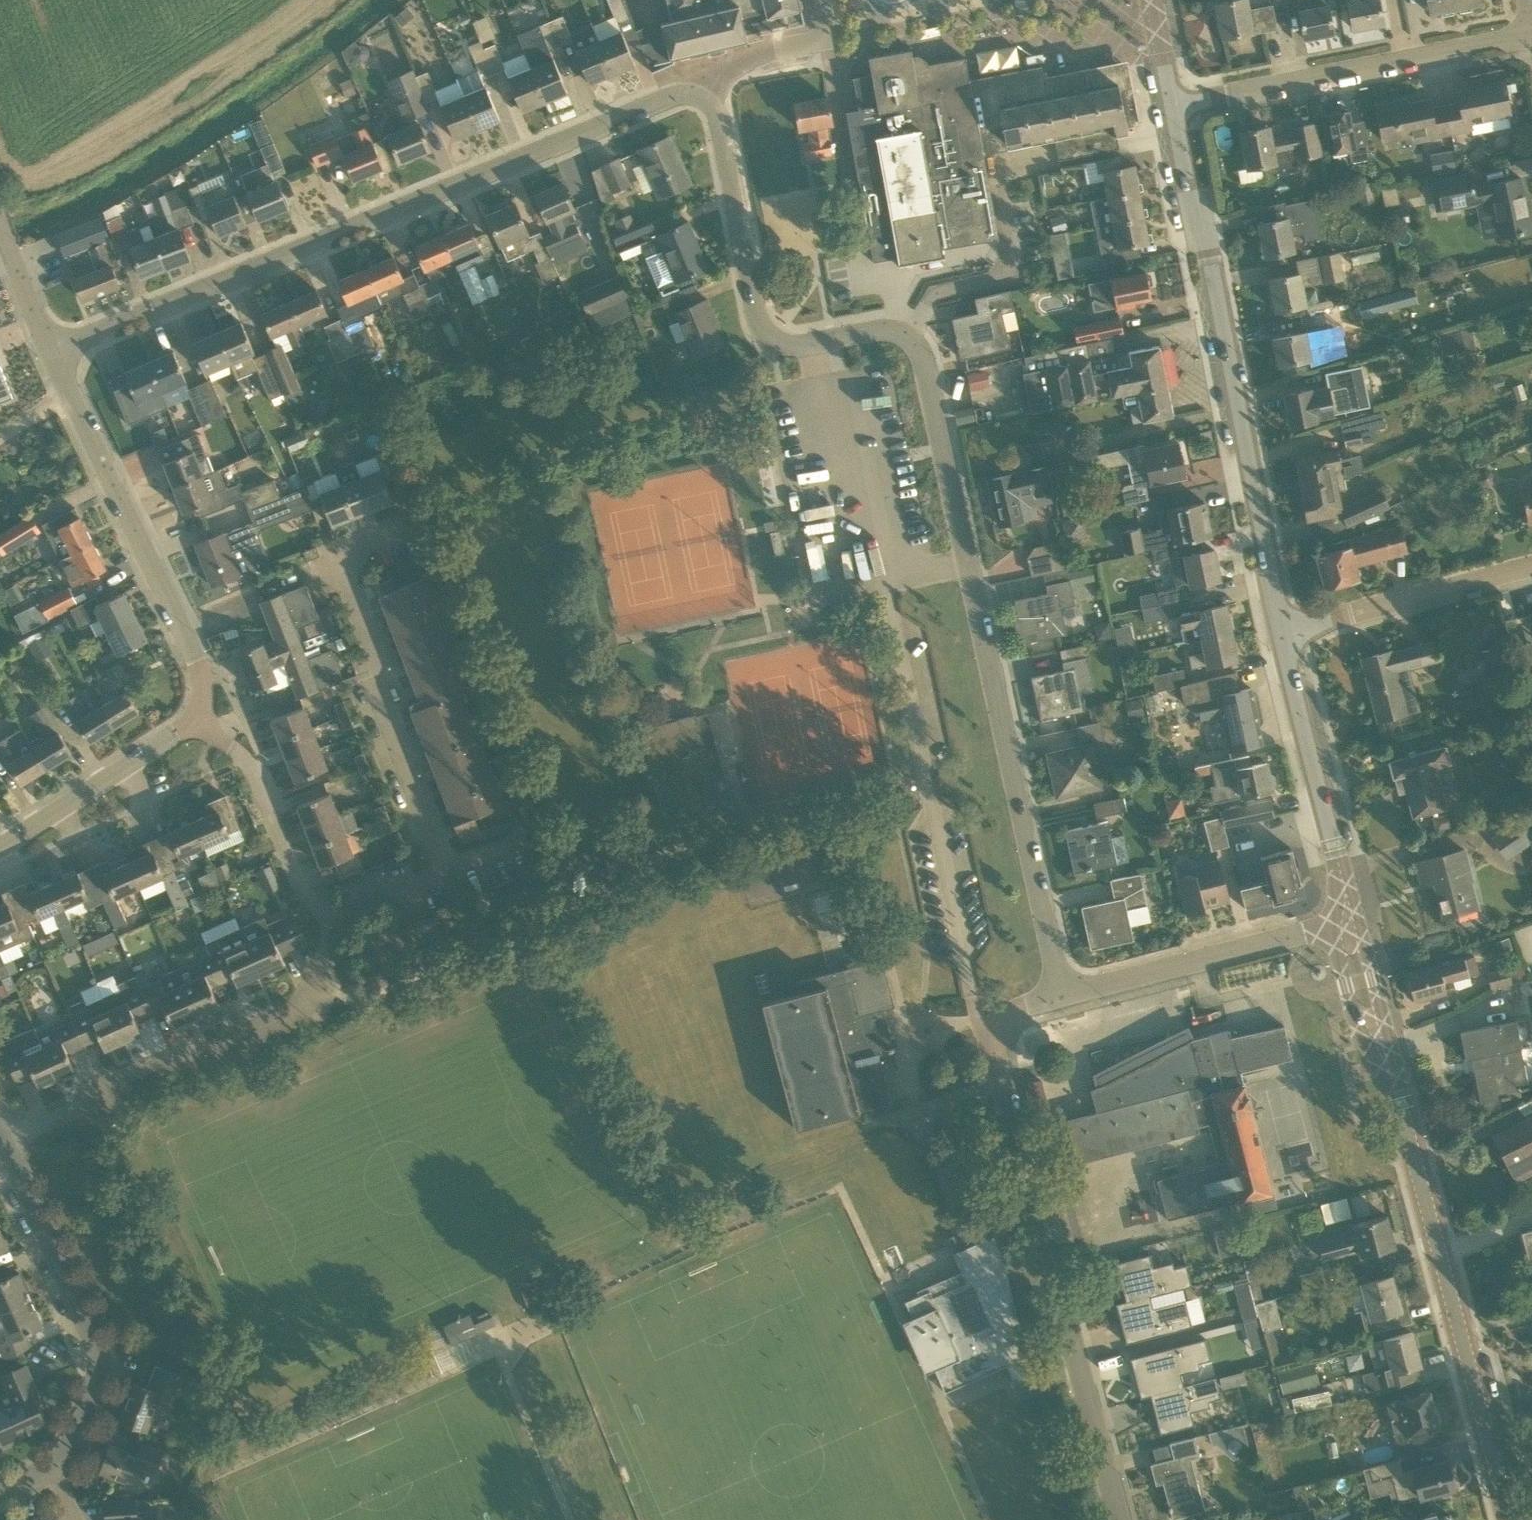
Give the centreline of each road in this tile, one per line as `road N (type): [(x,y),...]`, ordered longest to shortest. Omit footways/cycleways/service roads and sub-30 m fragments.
road 1 (residential): [(699,98),(672,98),(51,349)]
road 2 (residential): [(968,567),(925,361),(912,338),(890,330),(780,348),(761,333),(722,120),(699,98)]
road 3 (secondary): [(1510,1519),(1347,920)]
road 4 (residential): [(316,909),(421,871),(437,849),(341,551),(376,525),(453,498)]
road 5 (secondary): [(1280,631),(1175,108)]
road 6 (residential): [(1116,1519),(982,1033)]
road 7 (residential): [(982,1033),(884,583)]
road 8 (residential): [(6,1137),(282,1016),(312,994),(339,927),(316,909)]
road 9 (residential): [(1063,990),(968,567)]
road 10 (residential): [(197,718),(207,695),(199,665),(51,349)]
road 11 (residential): [(59,1472),(98,1371),(6,1137)]
road 12 (secondary): [(1347,920),(1280,631)]
road 13 (residential): [(1063,990),(1347,920)]
road 14 (residential): [(1280,631),(1531,566)]
road 15 (residential): [(1175,108),(1407,61)]
road 16 (residential): [(0,848),(197,718)]
road 17 (residential): [(316,909),(253,763),(197,718)]
road 18 (residential): [(817,0),(826,46),(724,74),(699,98)]
road 19 (unclassified): [(51,349),(0,231)]
road 20 (residential): [(1407,61),(1531,37)]

